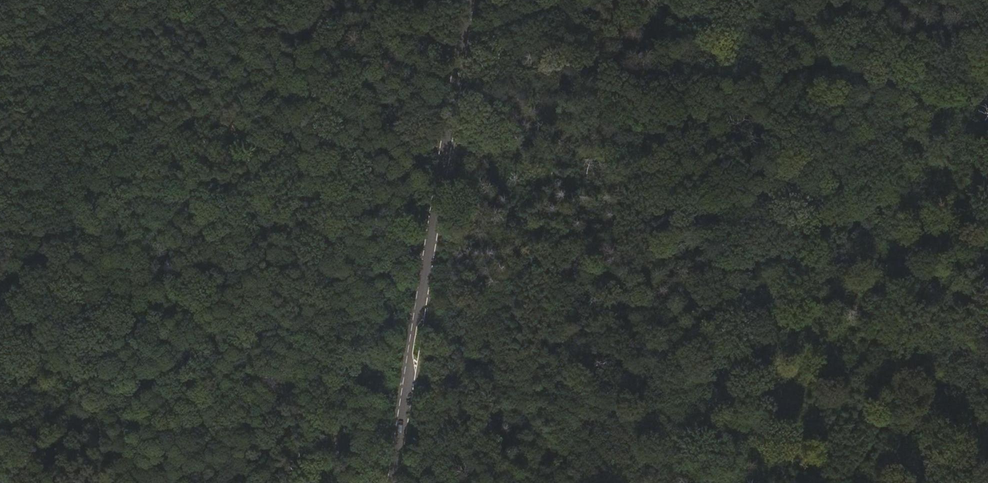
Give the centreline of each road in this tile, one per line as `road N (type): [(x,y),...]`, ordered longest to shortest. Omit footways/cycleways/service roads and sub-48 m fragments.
road 1 (track): [(987,48),(658,482)]
road 2 (unclassified): [(468,0),(391,482)]

